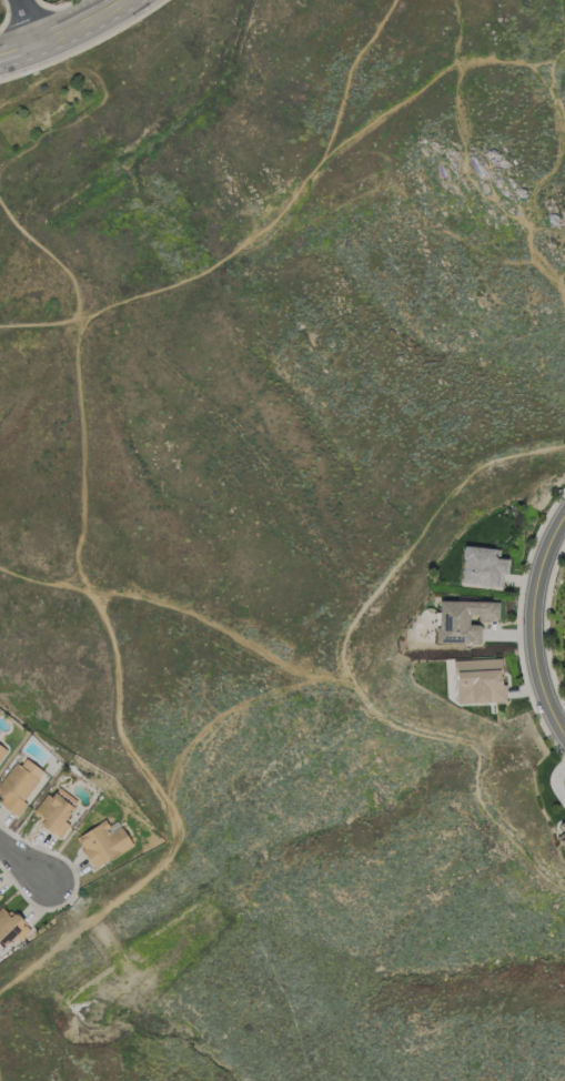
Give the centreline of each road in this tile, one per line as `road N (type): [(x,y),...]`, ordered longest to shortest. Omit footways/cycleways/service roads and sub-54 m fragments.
road 1 (residential): [(564,723),(536,646),(536,573),(564,507)]
road 2 (tertiary): [(119,0),(0,55)]

